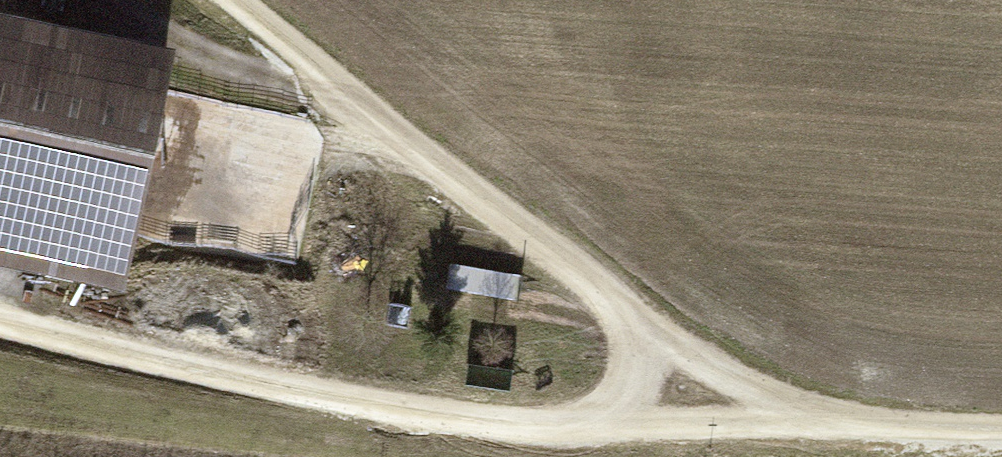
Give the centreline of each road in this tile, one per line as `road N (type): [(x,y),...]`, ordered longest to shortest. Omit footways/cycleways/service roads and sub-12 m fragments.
road 1 (track): [(1001,426),(795,424),(367,393),(0,322)]
road 2 (track): [(795,424),(211,0)]

